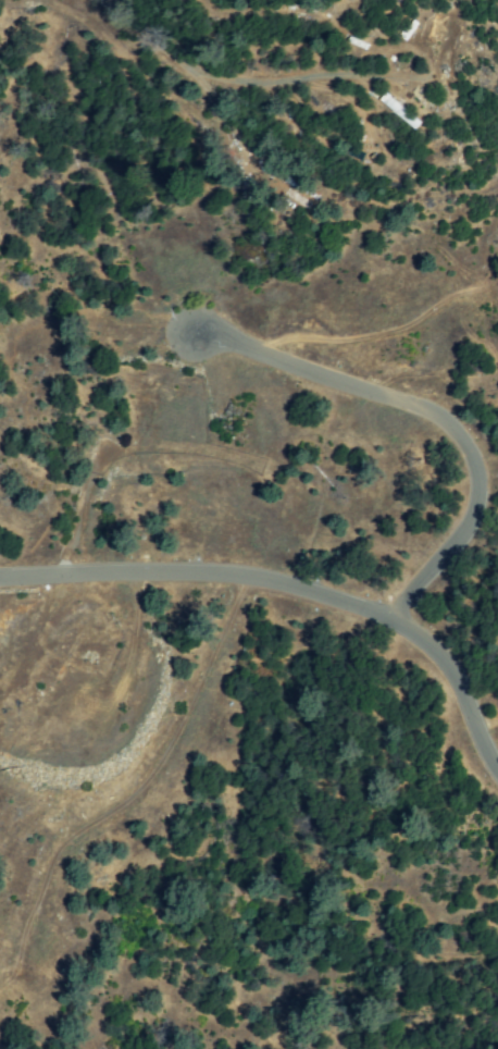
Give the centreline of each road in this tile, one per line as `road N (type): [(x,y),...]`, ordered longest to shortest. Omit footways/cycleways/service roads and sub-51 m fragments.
road 1 (residential): [(497,766),(450,666),(393,619),(224,575),(0,578)]
road 2 (residential): [(393,619),(472,523),(483,496),(472,446),(436,414),(196,334)]

